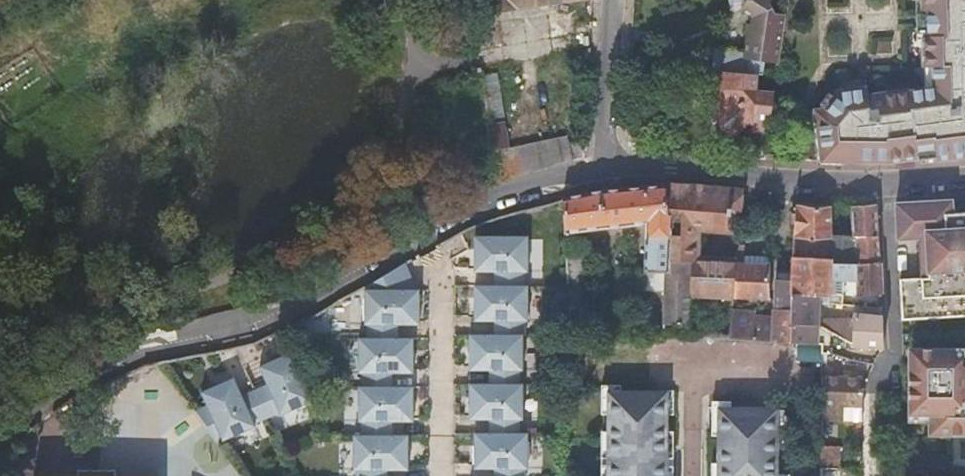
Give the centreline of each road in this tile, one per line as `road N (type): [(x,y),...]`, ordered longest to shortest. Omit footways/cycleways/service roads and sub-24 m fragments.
road 1 (residential): [(602,164),(480,210),(299,303),(88,367),(0,431)]
road 2 (residential): [(964,170),(795,183),(602,164)]
road 3 (residential): [(609,0),(602,164)]

